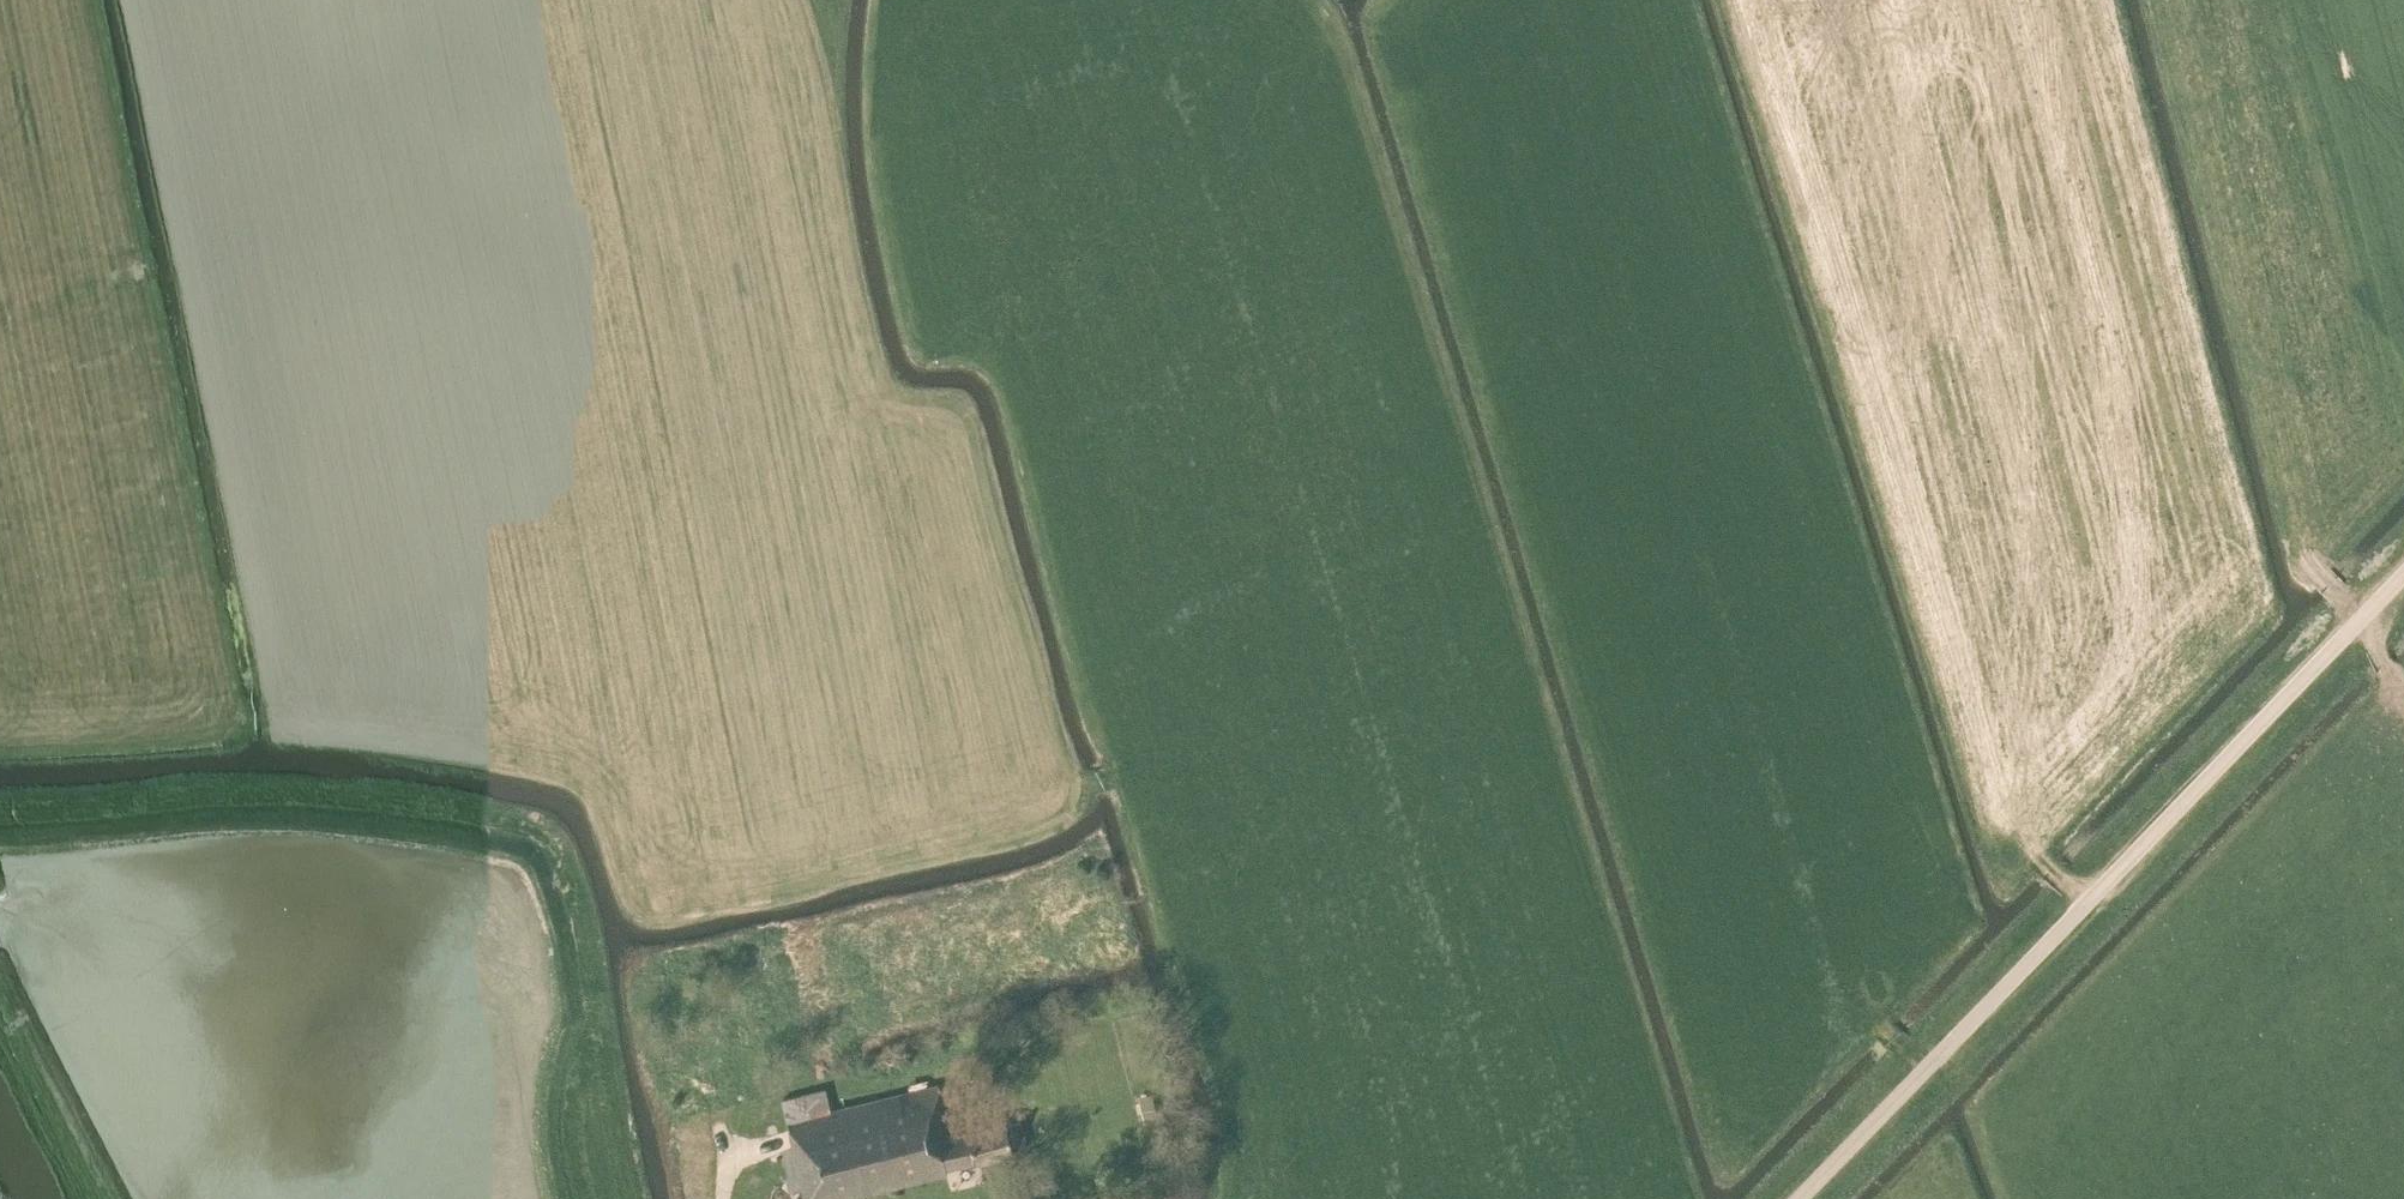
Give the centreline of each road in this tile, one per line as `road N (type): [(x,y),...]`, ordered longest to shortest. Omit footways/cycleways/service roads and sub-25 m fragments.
road 1 (unclassified): [(1804,1198),(2403,581)]

